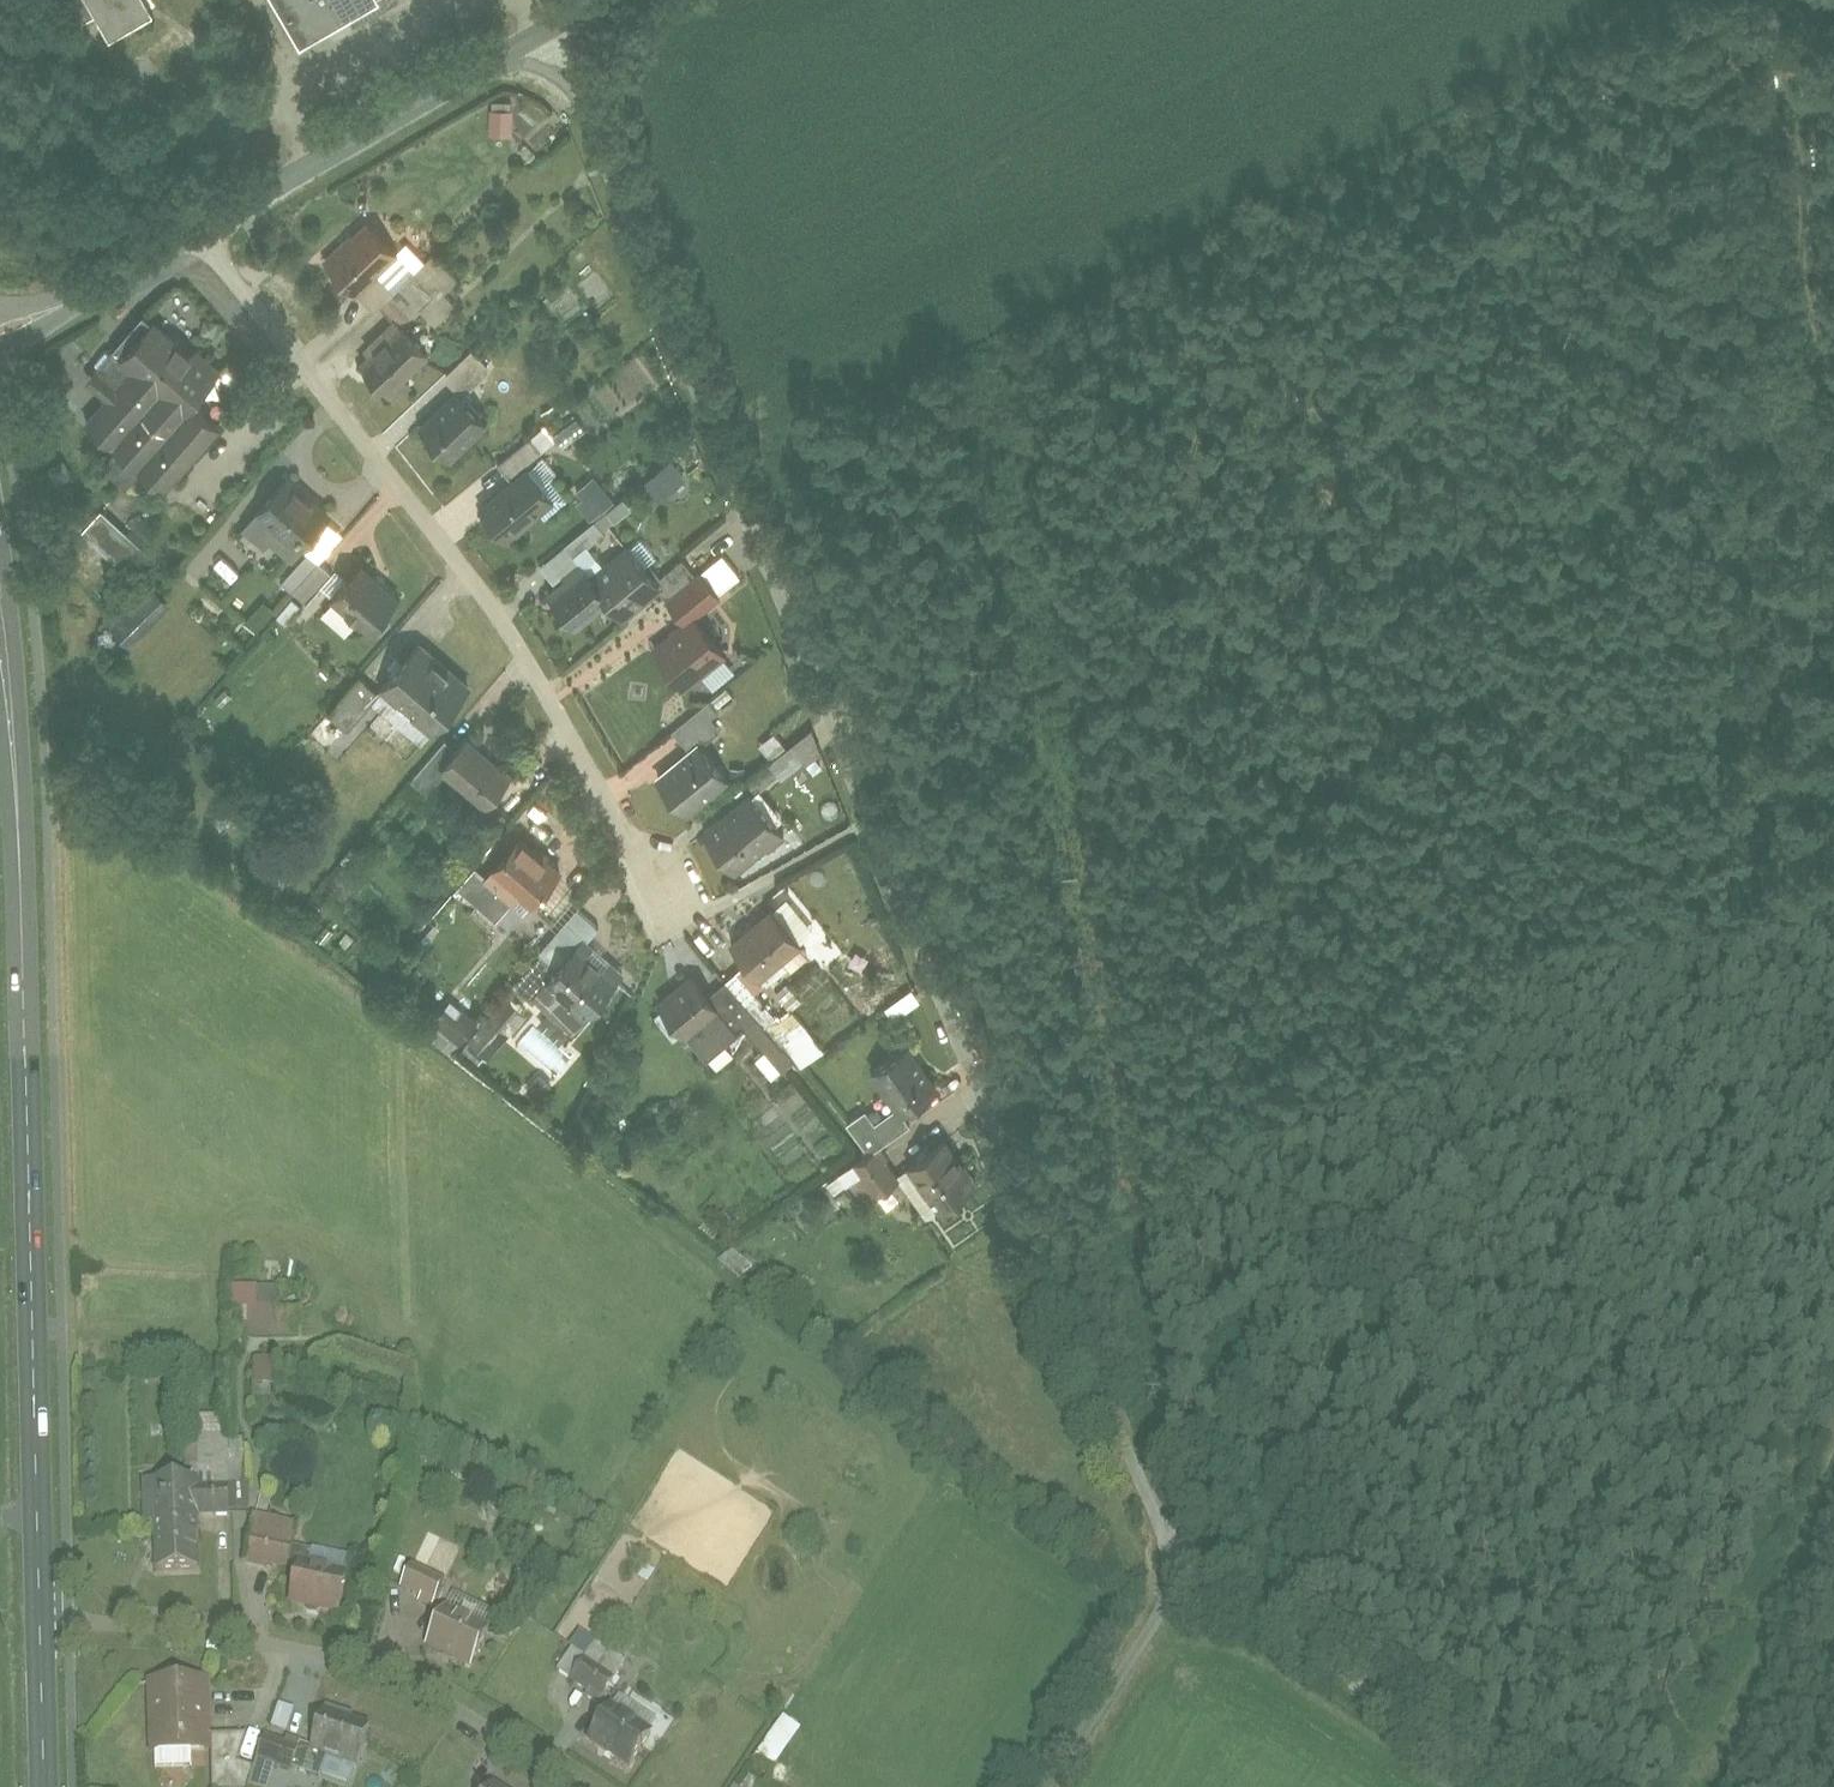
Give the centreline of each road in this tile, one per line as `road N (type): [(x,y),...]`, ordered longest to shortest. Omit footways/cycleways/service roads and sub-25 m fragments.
road 1 (residential): [(1049,1786),(1164,1611),(1176,1573),(1173,1519),(873,822),(558,25)]
road 2 (tertiary): [(0,611),(19,806),(40,1622)]
road 3 (residential): [(196,233),(328,386),(477,586),(567,728),(632,856),(672,899)]
road 4 (residential): [(40,1622),(244,1625),(370,1655),(440,1689),(583,1786)]
road 5 (track): [(1505,1786),(1214,1578),(1173,1519)]
road 6 (residential): [(558,25),(196,233)]
road 7 (residential): [(196,233),(0,334)]
road 8 (tertiary): [(40,1622),(44,1786)]

